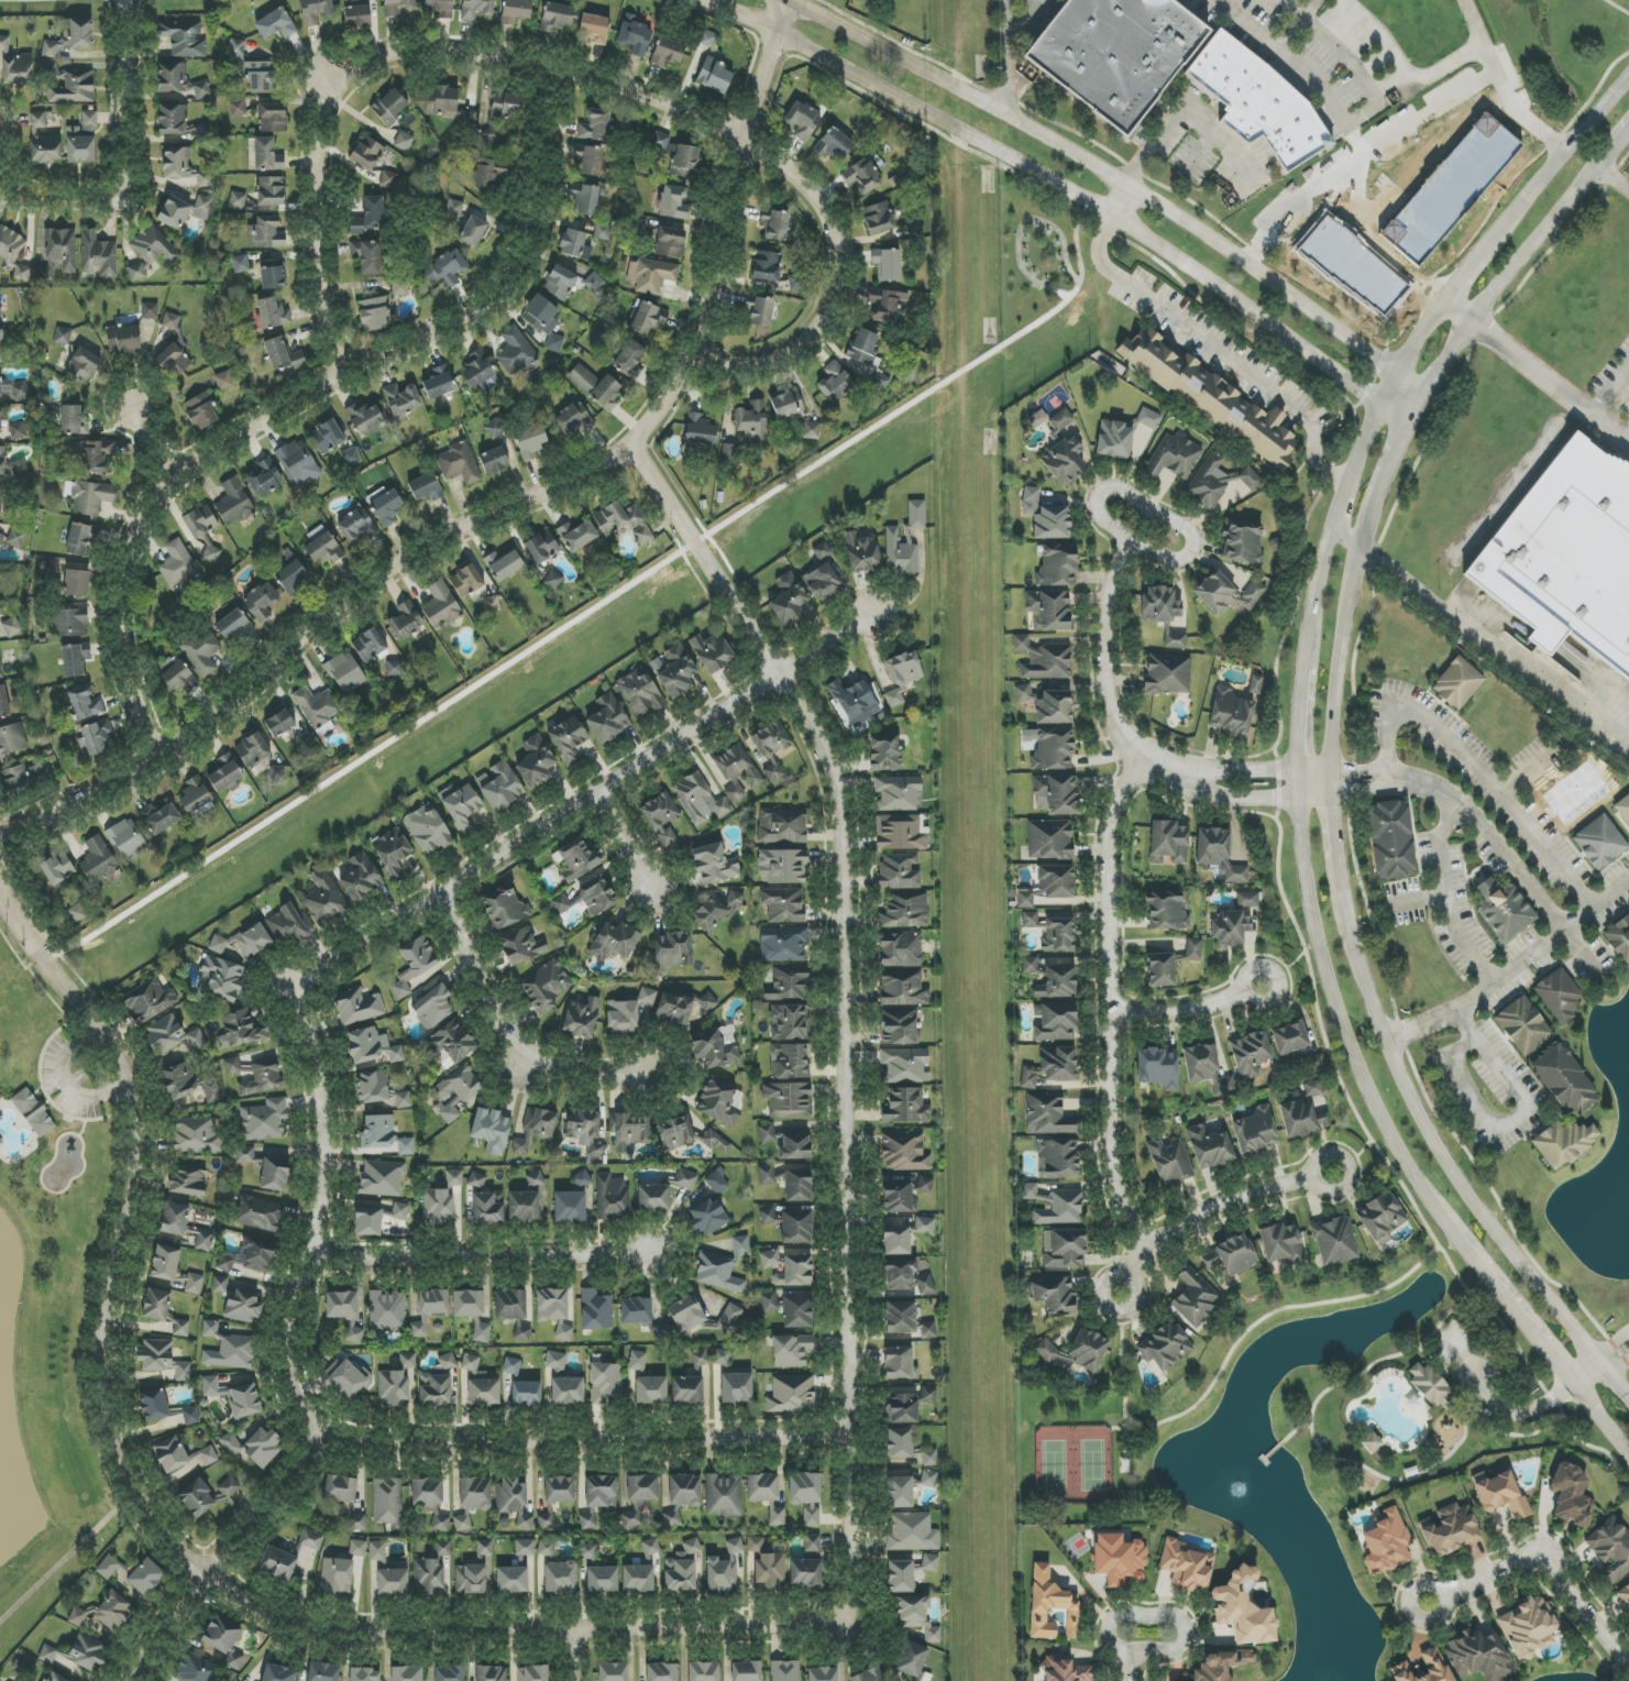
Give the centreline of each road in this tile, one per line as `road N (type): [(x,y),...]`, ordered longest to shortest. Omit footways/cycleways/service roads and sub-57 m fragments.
road 1 (tertiary): [(1628,79),(1380,395),(1310,663),(1300,802),(1323,964),(1351,1051),(1424,1191),(1628,1456)]
road 2 (residential): [(0,890),(145,1105),(155,1155),(117,1408),(133,1474),(165,1537),(206,1578),(288,1633),(327,1647),(821,1629),(850,1622)]
road 3 (residential): [(0,831),(162,747),(277,650),(439,538),(631,441),(673,395),(695,344),(742,124),(783,0)]
road 4 (residential): [(850,1622),(843,807),(817,732),(730,600)]
road 5 (residential): [(849,1440),(373,1446),(322,1433),(289,1391),(326,1151),(318,1076),(289,973)]
road 6 (residential): [(162,747),(118,644),(125,531),(169,464),(334,359),(458,307),(496,278),(520,245),(566,66)]
road 7 (tertiary): [(711,0),(962,119),(1104,198),(1380,395),(1413,409)]
road 8 (tertiary): [(1431,384),(1398,370),(1126,171),(801,0)]
road 9 (residential): [(334,359),(310,222),(320,65),(376,46),(439,47),(637,83),(742,124)]
road 10 (residential): [(870,603),(289,973)]
road 11 (tertiary): [(1628,1403),(1467,1196),(1385,1040),(1357,954),(1347,887)]
road 12 (residential): [(1204,780),(1144,758),(1126,741),(1107,681),(1109,603),(1126,553),(1166,560),(1185,554),(1192,537),(1121,490),(1103,490),(1096,504),(1101,519),(1126,553)]
road 13 (residential): [(1144,758),(1113,815),(1109,855),(1107,1173),(1145,1251)]
road 14 (residential): [(742,124),(812,185),(837,245),(836,285),(818,322),(784,343),(744,354),(695,344)]
road 15 (residential): [(311,1259),(657,1257)]
road 16 (residential): [(126,0),(123,191),(112,200),(31,197),(0,152)]
road 17 (residential): [(434,887),(491,1011),(515,1044),(568,1074),(647,1077)]
road 18 (residential): [(129,1680),(322,1433)]
road 19 (tertiary): [(1431,384),(1613,153)]
road 20 (residential): [(1628,1675),(1534,1542),(1427,1601)]
road 21 (residential): [(1116,1296),(1145,1251),(1203,1211),(1332,1178)]
road 22 (tertiary): [(1334,768),(1343,679),(1371,553)]
road 23 (residential): [(631,441),(730,600)]
road 24 (residential): [(1109,1017),(1207,1011),(1265,980)]
road 25 (residential): [(1204,780),(1230,796),(1334,802)]
road 26 (residential): [(1334,768),(1230,770),(1204,780)]
road 27 (residential): [(591,783),(656,893)]

